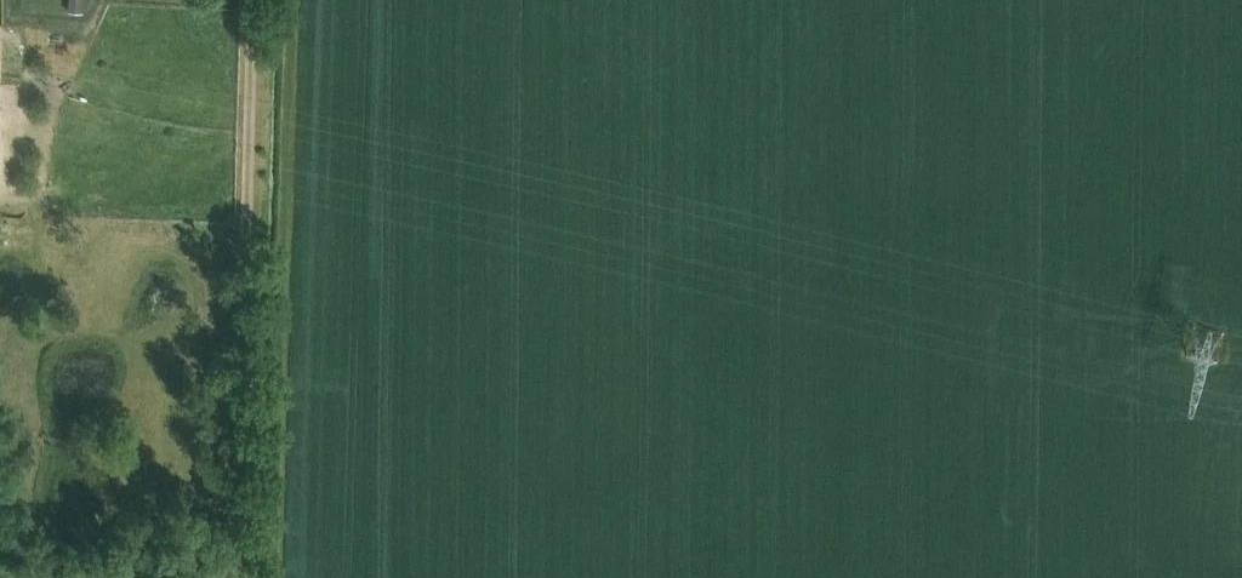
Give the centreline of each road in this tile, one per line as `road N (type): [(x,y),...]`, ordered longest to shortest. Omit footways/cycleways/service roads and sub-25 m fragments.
road 1 (track): [(237,577),(256,0)]

